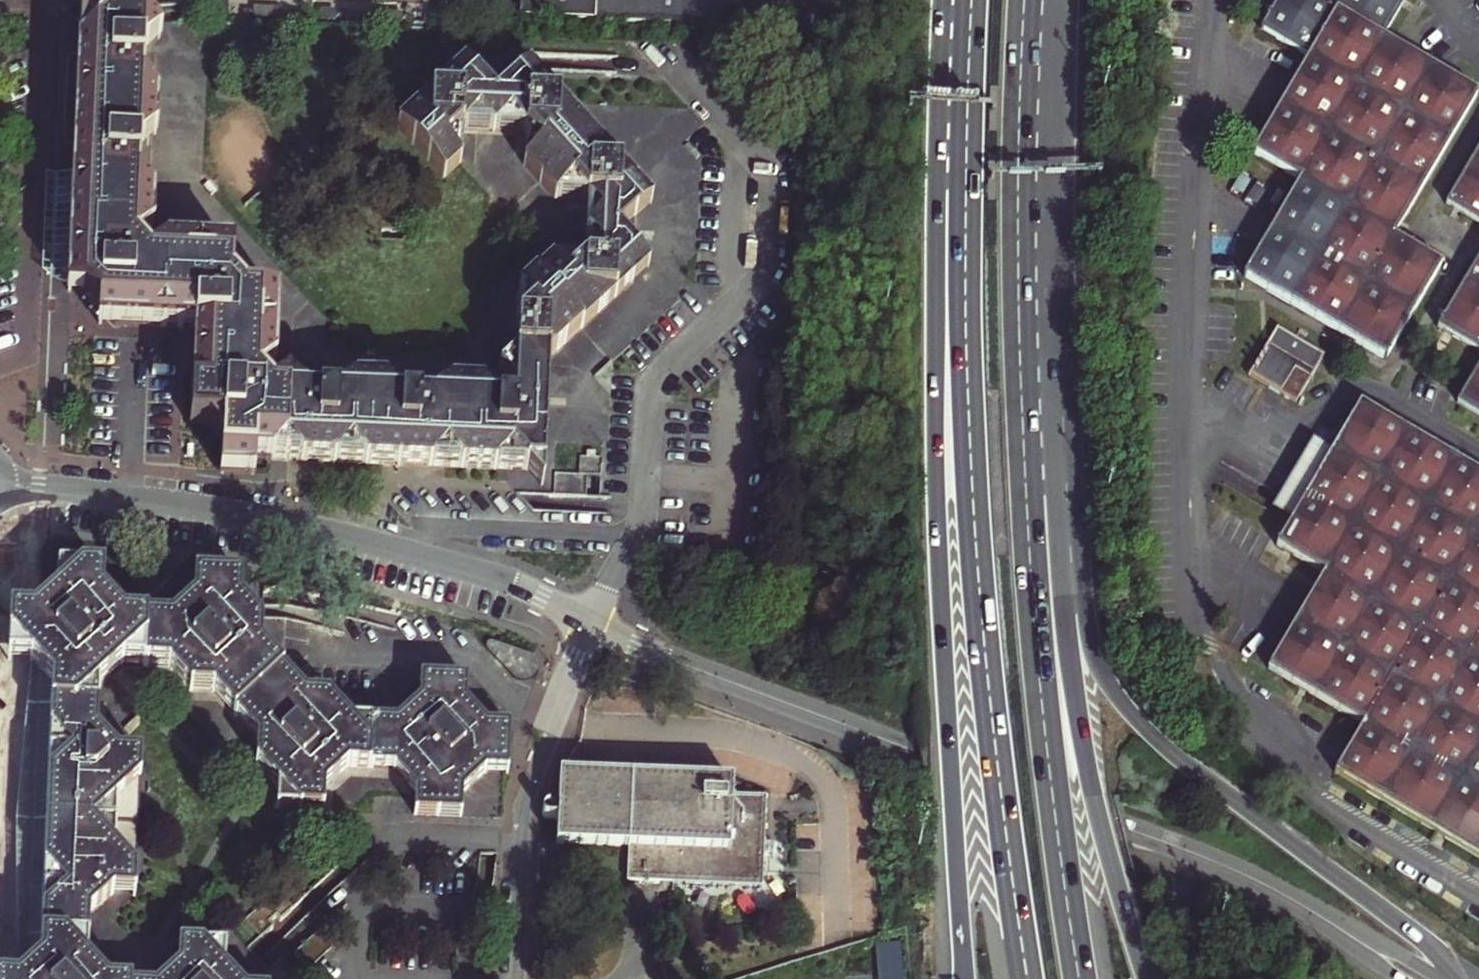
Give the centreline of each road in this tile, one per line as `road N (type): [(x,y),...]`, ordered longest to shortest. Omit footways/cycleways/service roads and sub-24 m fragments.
road 1 (tertiary): [(1425,978),(1225,867),(678,664),(590,623)]
road 2 (trunk): [(958,130),(983,634),(1027,978)]
road 3 (trunk): [(958,130),(935,320),(935,431),(965,978)]
road 4 (trunk): [(1079,978),(1032,595),(1027,461),(1035,300)]
road 5 (trunk): [(1451,978),(1428,944),(1127,712),(1093,651),(1061,501)]
road 6 (residential): [(590,623),(638,525),(659,379),(755,282),(768,258),(768,178),(679,68)]
road 7 (tertiary): [(590,623),(492,580),(286,524),(181,502),(4,482)]
road 8 (trunk): [(1145,978),(1081,738),(1061,501)]
road 9 (residential): [(517,978),(520,816),(590,623)]
road 10 (trunk): [(1035,300),(1041,0)]
road 11 (trunk): [(1061,501),(1035,300)]
road 12 (trunk): [(961,0),(958,130)]

